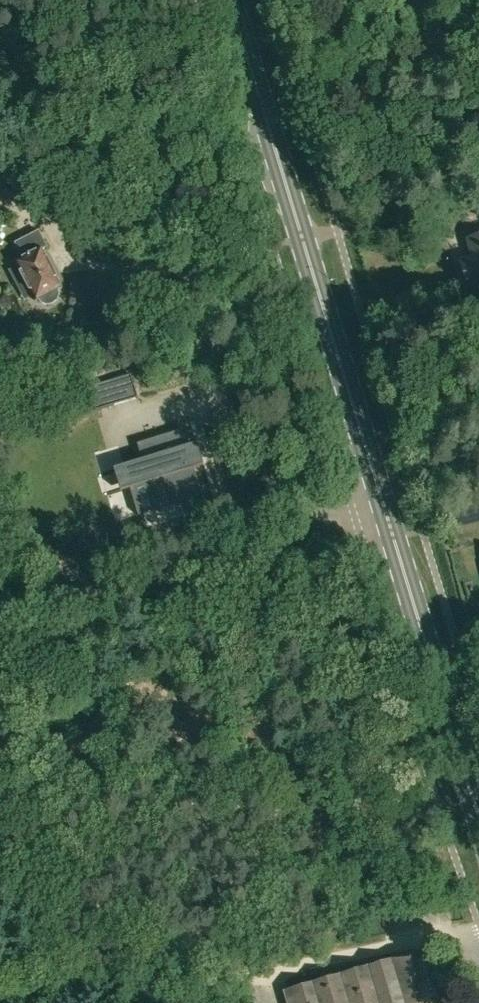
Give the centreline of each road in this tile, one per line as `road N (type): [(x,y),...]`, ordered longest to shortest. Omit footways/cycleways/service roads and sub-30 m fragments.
road 1 (secondary): [(478,818),(232,0)]
road 2 (track): [(84,1002),(478,928)]

